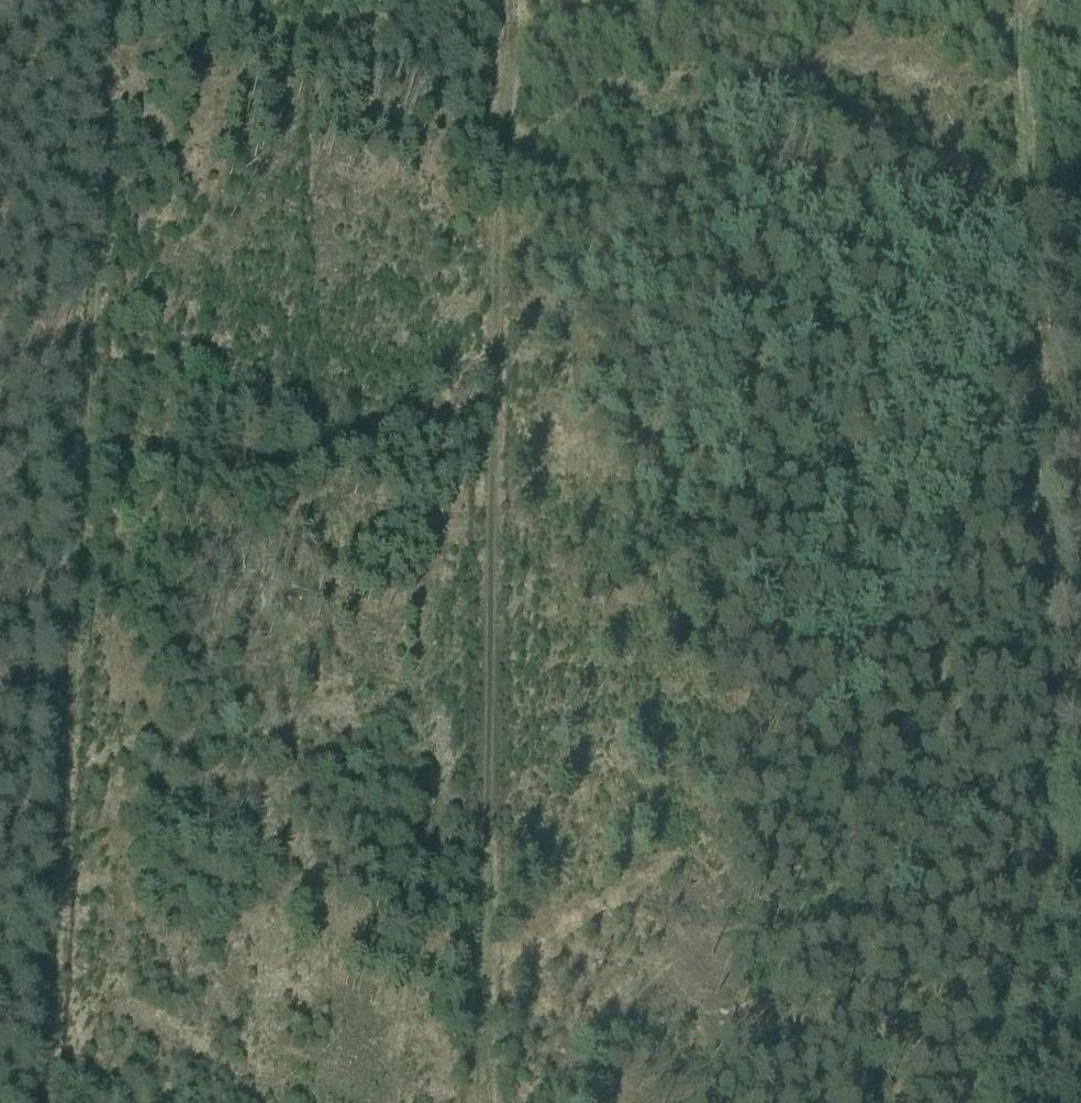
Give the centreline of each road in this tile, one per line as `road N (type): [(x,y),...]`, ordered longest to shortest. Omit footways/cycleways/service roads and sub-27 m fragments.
road 1 (track): [(85,0),(24,1102)]
road 2 (track): [(471,1102),(490,0)]
road 3 (track): [(1007,0),(1051,866),(1080,976)]
road 4 (track): [(1051,866),(987,1102)]

